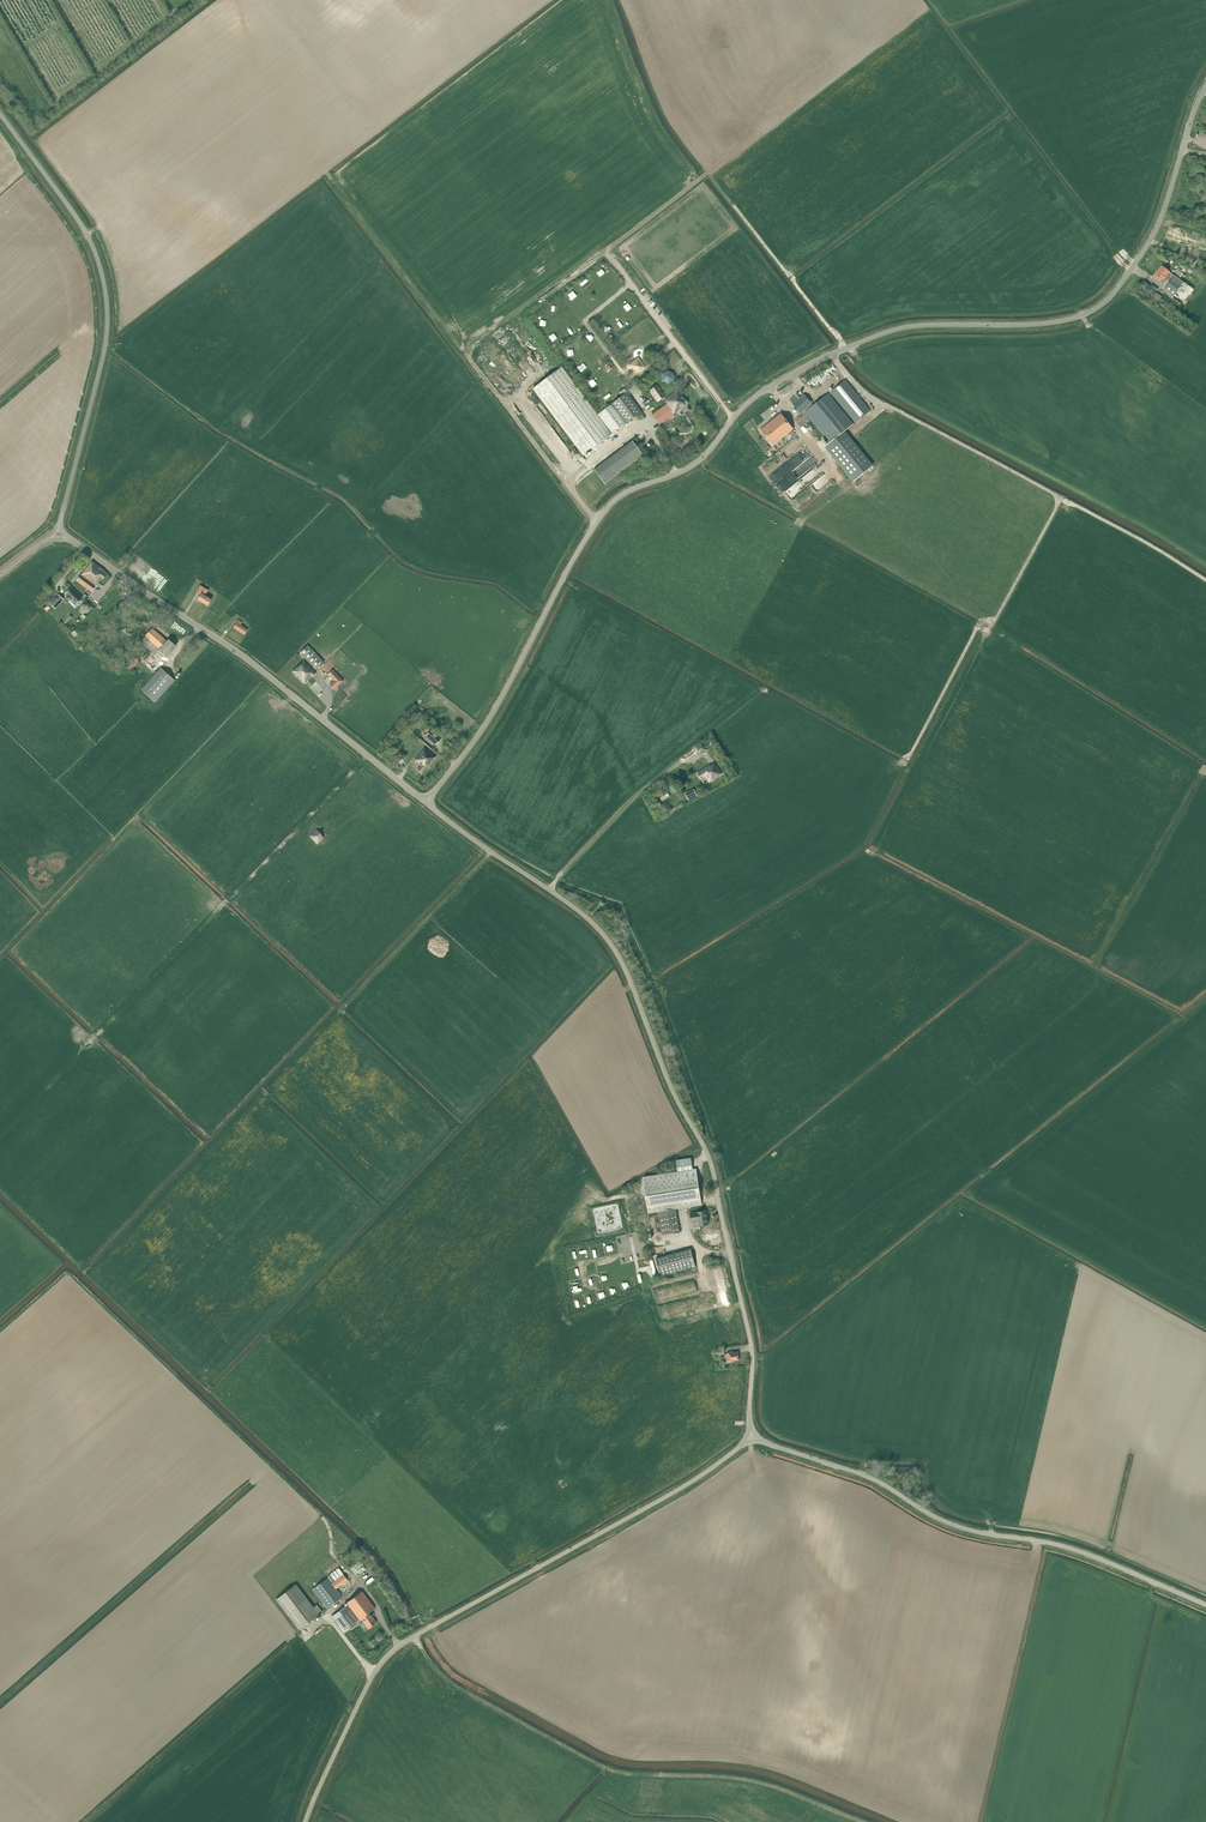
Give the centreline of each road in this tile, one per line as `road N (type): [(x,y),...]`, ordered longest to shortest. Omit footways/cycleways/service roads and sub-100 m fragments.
road 1 (unclassified): [(426,802),(515,682),(615,504),(707,459),(743,406),(771,385),(899,328),(1080,326),(1119,296),(1163,230),(1205,86)]
road 2 (unclassified): [(751,1437),(748,1327),(712,1167),(621,961),(579,912),(426,802)]
road 3 (unclassified): [(306,1821),(375,1671),(397,1647),(700,1477),(751,1437)]
road 4 (unclassified): [(1205,1606),(1066,1547),(956,1528),(880,1483),(751,1437)]
road 5 (unclassified): [(56,538),(105,344),(107,308),(83,228),(0,114)]
road 6 (unclassified): [(426,802),(227,645),(70,539),(56,538)]
road 7 (track): [(832,354),(868,395),(1205,580)]
road 8 (track): [(1060,498),(993,620),(980,622),(910,756)]
road 9 (track): [(734,203),(848,346)]

